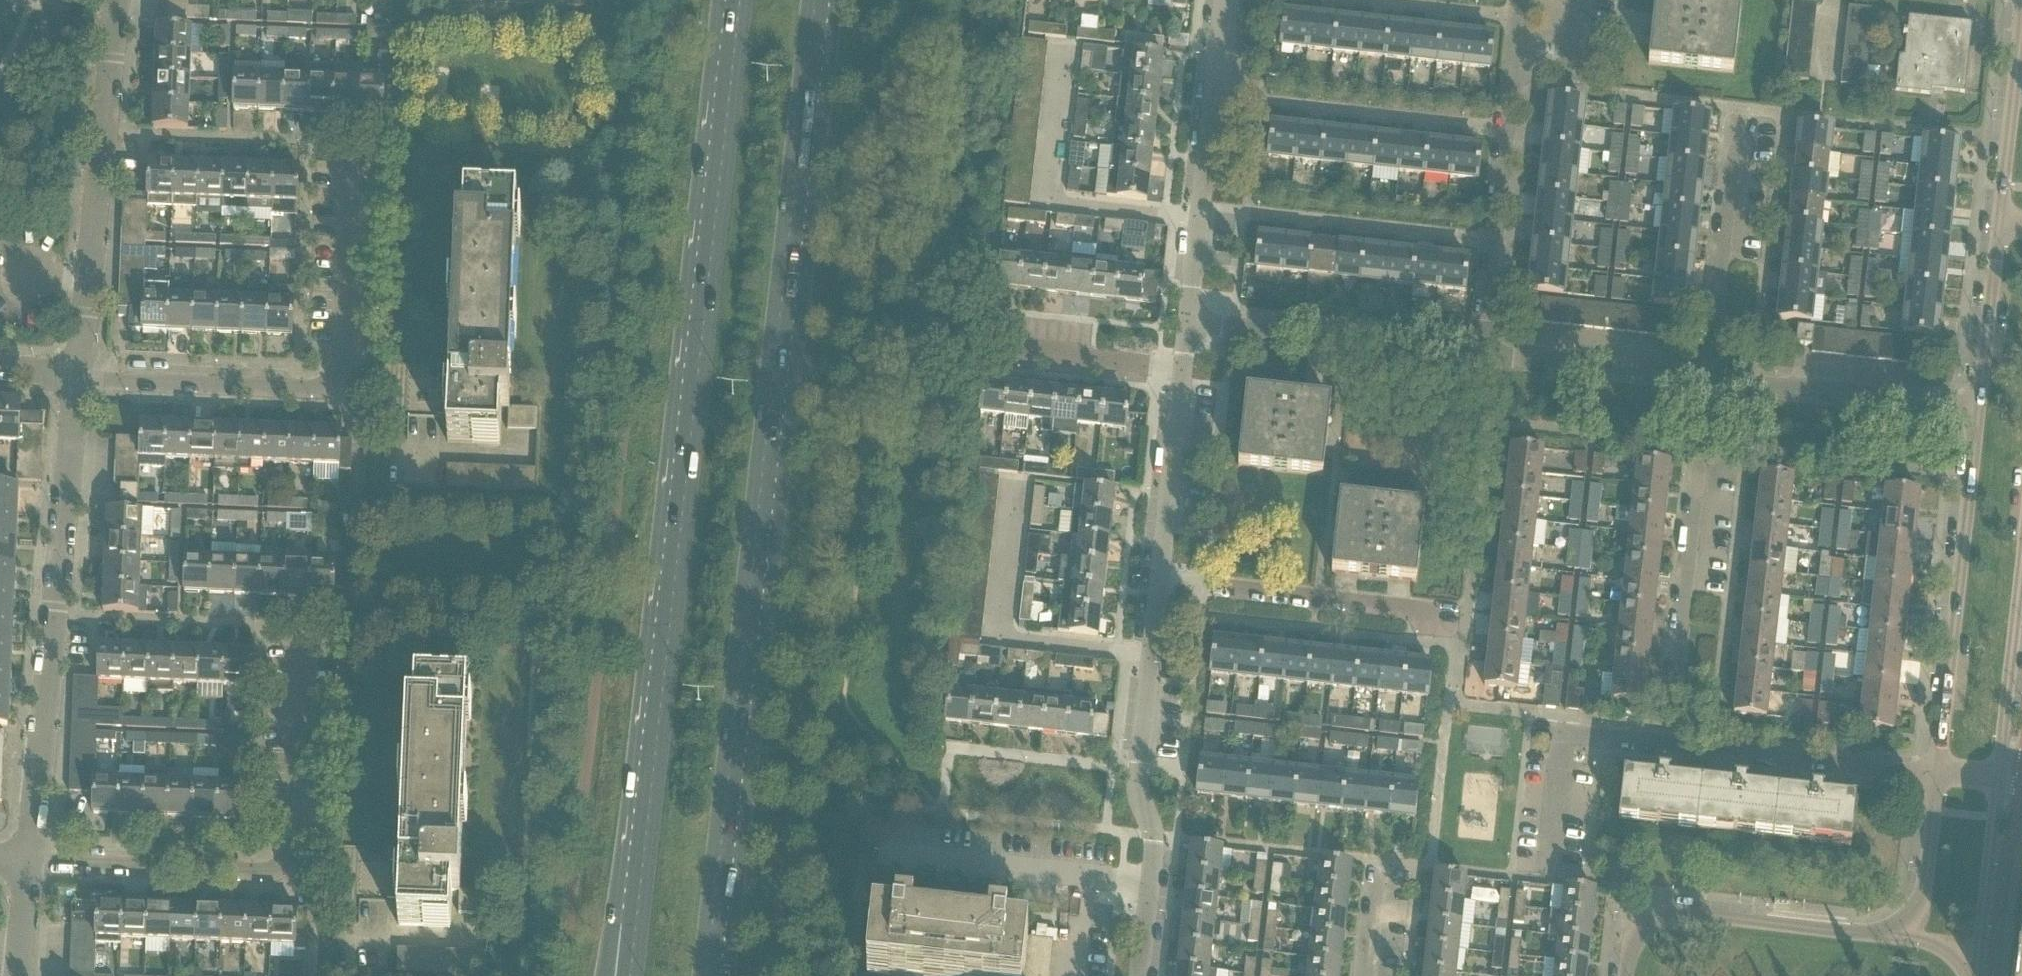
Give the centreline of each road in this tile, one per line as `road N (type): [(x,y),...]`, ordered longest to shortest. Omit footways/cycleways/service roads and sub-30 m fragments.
road 1 (primary): [(707,975),(816,0)]
road 2 (primary): [(739,0),(639,880)]
road 3 (unclassified): [(83,377),(329,386),(345,357),(351,143)]
road 4 (unclassified): [(35,862),(277,870),(296,840),(304,627)]
road 5 (unclassified): [(35,862),(83,377)]
road 6 (unclassified): [(1140,975),(1151,878),(1133,768),(1155,578)]
road 7 (unclassified): [(83,377),(120,0)]
road 8 (tertiary): [(1975,410),(1936,772)]
road 9 (unclassified): [(1482,355),(1520,0)]
road 10 (unclassified): [(1182,330),(1226,0)]
road 11 (tertiary): [(1919,939),(1668,915),(1640,932),(1629,975)]
road 12 (unclassified): [(1465,616),(1155,578)]
road 13 (unclassified): [(1482,355),(1182,330)]
road 14 (unclassified): [(1665,743),(1701,450)]
road 15 (unclassified): [(1704,380),(1738,108)]
road 16 (unclassified): [(1975,410),(1704,380)]
road 17 (unclassified): [(1936,772),(1665,743)]
road 18 (unclassified): [(1665,743),(1564,735),(1548,880)]
road 19 (unclassified): [(1704,380),(1482,355)]
road 20 (tertiary): [(1999,773),(2021,559)]
road 21 (tertiary): [(2021,10),(1998,223)]
road 22 (unclassified): [(1155,578),(1177,369)]
road 23 (tertiary): [(1979,975),(1999,773)]
road 24 (tertiary): [(1998,223),(1975,410)]
road 25 (unclassified): [(1177,369),(992,350)]
road 26 (tertiary): [(1936,772),(1919,939)]

